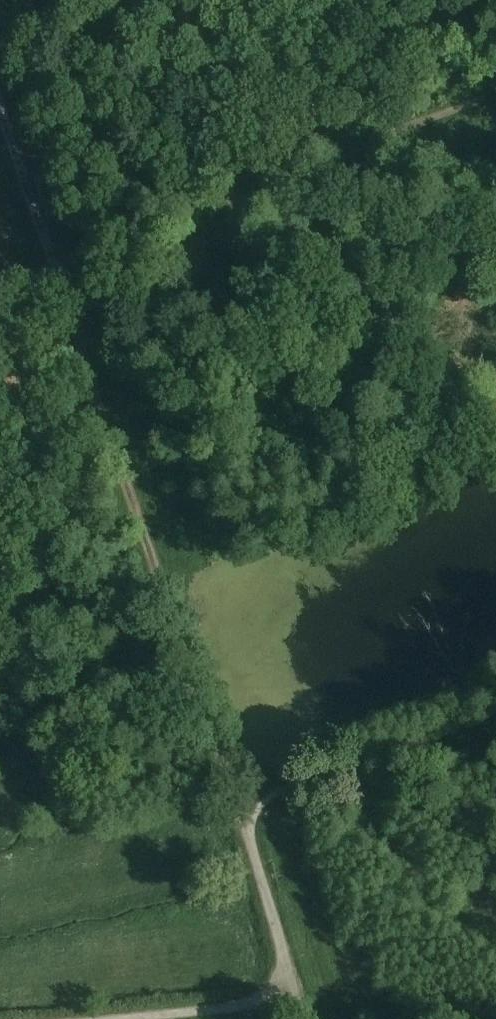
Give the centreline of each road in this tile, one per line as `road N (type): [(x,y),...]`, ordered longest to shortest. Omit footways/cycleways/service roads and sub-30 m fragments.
road 1 (track): [(55,270),(241,814)]
road 2 (track): [(495,91),(55,270)]
road 3 (track): [(241,814),(495,716)]
road 4 (track): [(241,814),(297,997)]
road 5 (track): [(297,997),(130,1018)]
road 6 (track): [(0,111),(55,270)]

